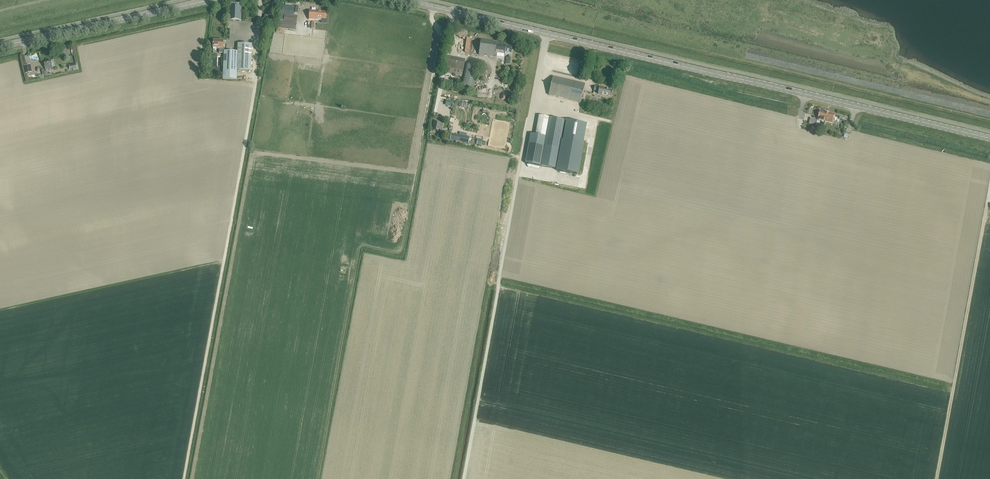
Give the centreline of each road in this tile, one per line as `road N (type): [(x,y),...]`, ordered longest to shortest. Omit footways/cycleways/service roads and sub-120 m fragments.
road 1 (primary): [(989,141),(401,0)]
road 2 (track): [(256,82),(184,478)]
road 3 (track): [(530,115),(464,478)]
road 4 (primary): [(215,0),(0,47)]

